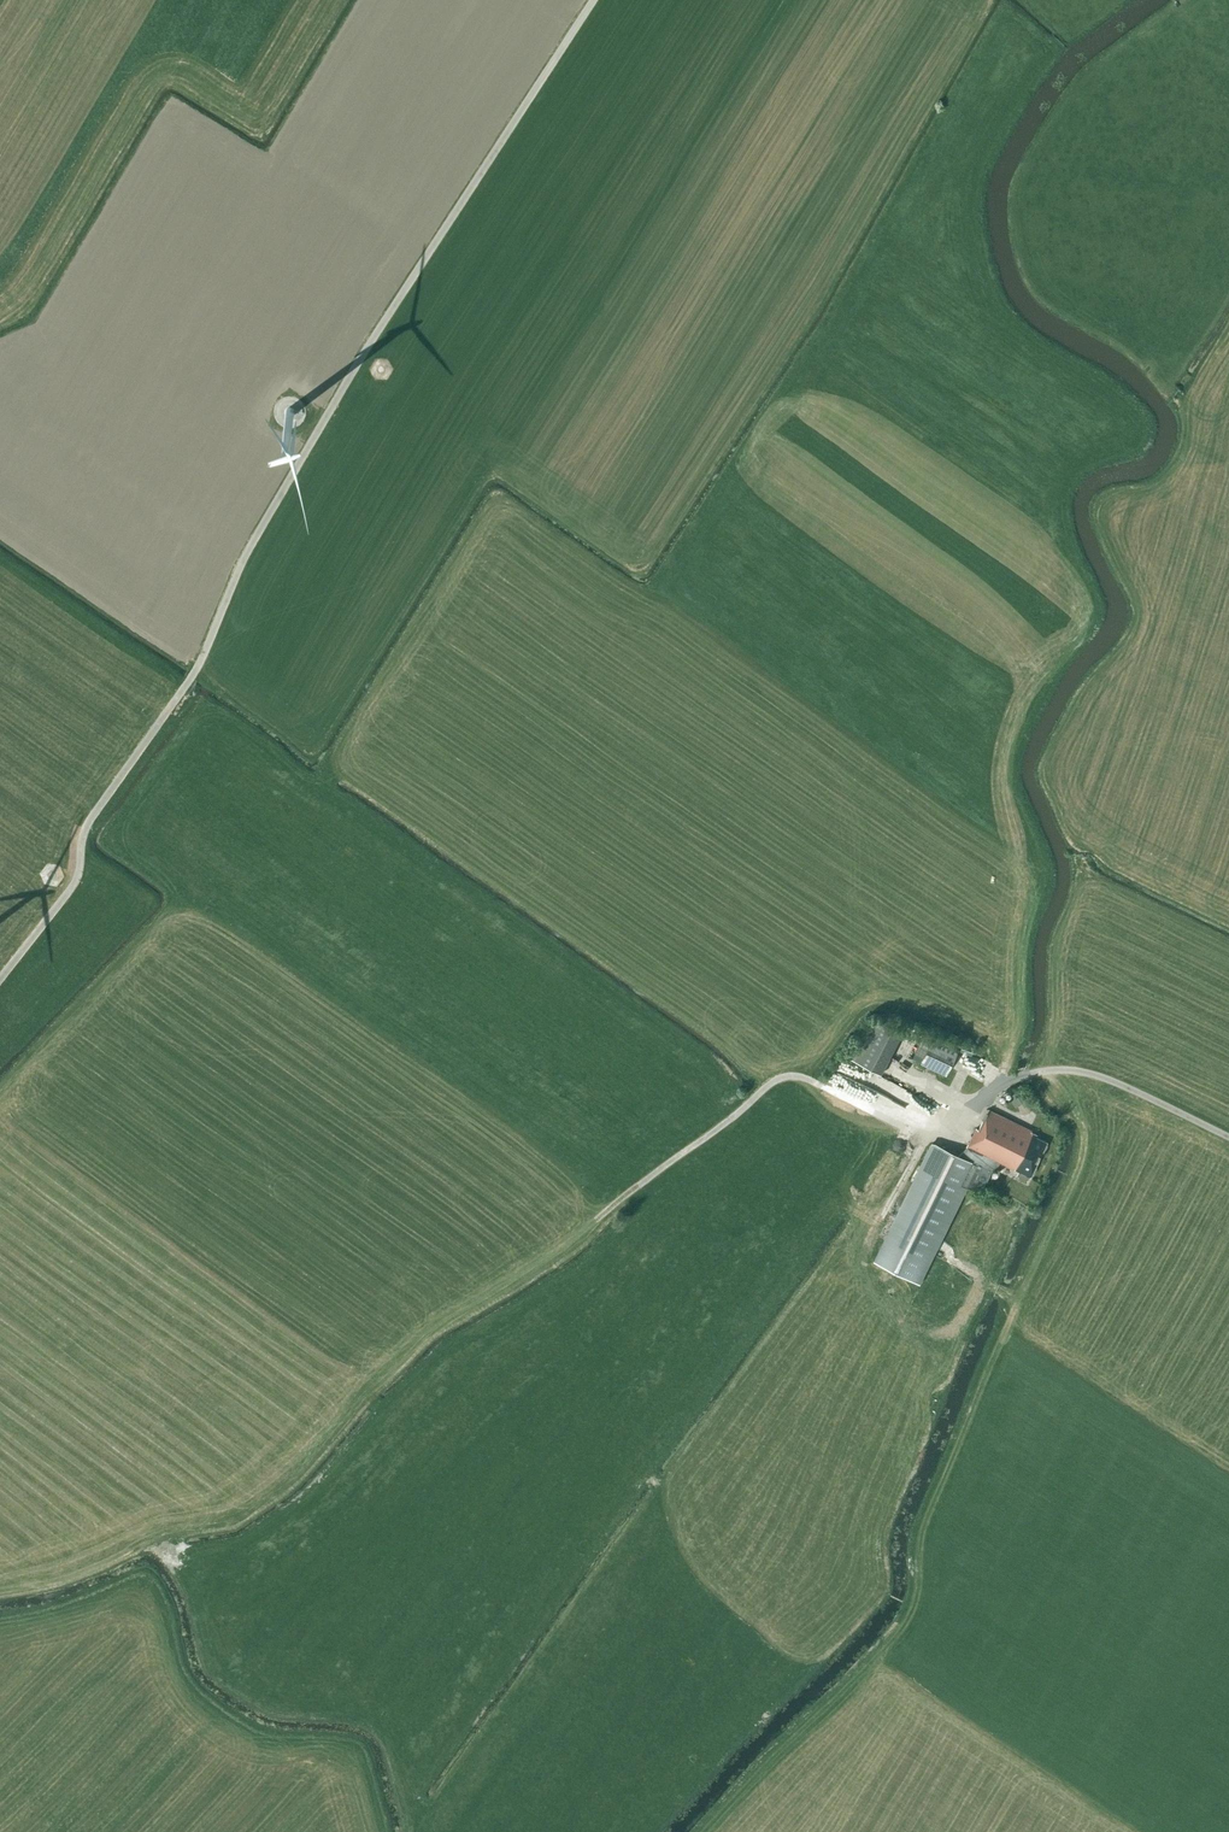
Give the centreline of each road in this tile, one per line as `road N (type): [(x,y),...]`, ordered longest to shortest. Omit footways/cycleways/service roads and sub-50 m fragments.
road 1 (track): [(0,983),(80,884),(90,827),(199,667),(244,554),(307,441),(593,0)]
road 2 (track): [(0,1622),(127,1583),(147,1586),(177,1639),(180,1671),(236,1728),(353,1750),(378,1831)]
road 3 (unclassified): [(983,1101),(1030,1073),(1090,1073),(1228,1138)]

